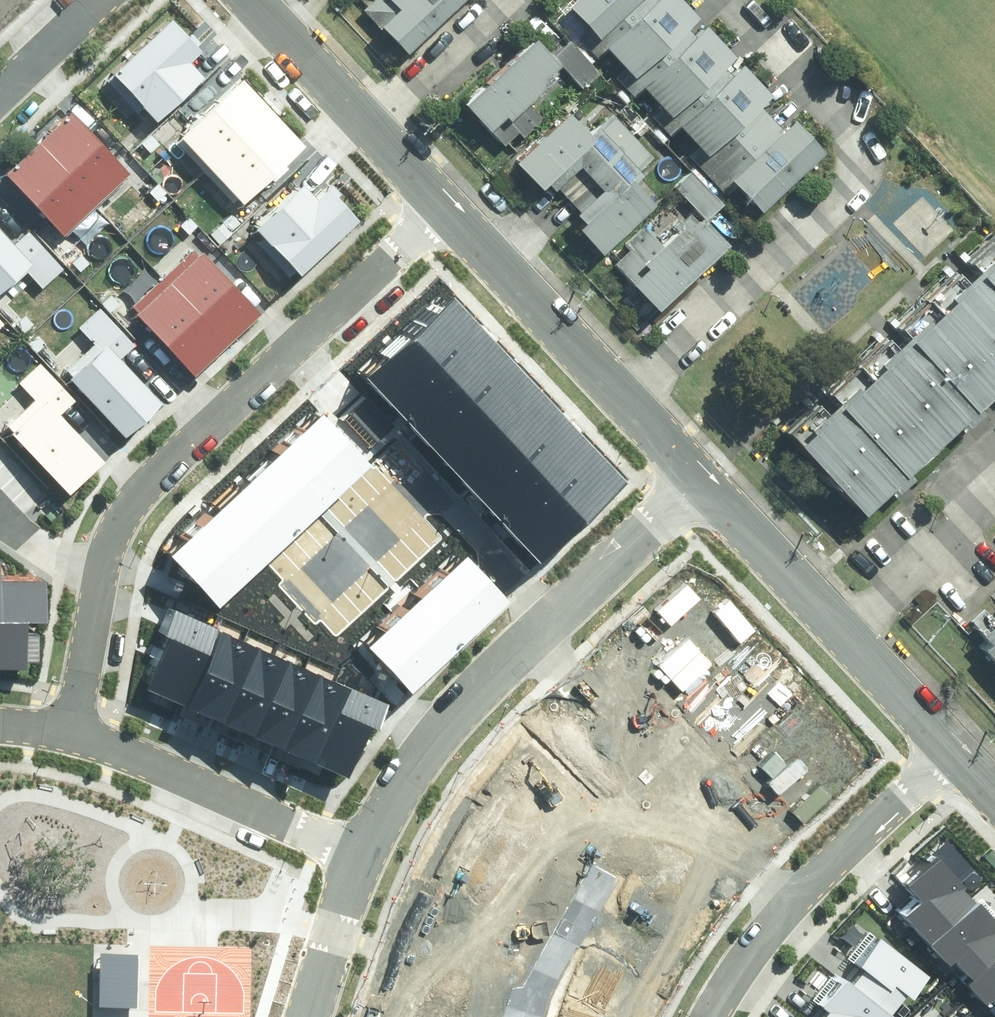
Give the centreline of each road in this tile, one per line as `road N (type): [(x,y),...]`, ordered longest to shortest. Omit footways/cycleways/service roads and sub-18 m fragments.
road 1 (residential): [(72,726),(99,572),(135,492),(448,200)]
road 2 (residential): [(626,393),(843,192),(850,174),(850,141),(835,113),(722,0)]
road 3 (residential): [(363,848),(439,731),(702,471)]
road 4 (residential): [(958,749),(808,882),(755,943),(709,1016)]
road 5 (residential): [(363,848),(72,726)]
road 6 (residential): [(448,200),(626,393)]
road 7 (residential): [(702,471),(845,623)]
road 8 (residential): [(845,623),(994,482)]
road 9 (residential): [(309,1016),(363,848)]
road 10 (residential): [(503,0),(375,121)]
road 11 (residential): [(845,623),(958,749)]
road 12 (residential): [(265,0),(375,121)]
road 13 (residential): [(0,89),(95,0)]

